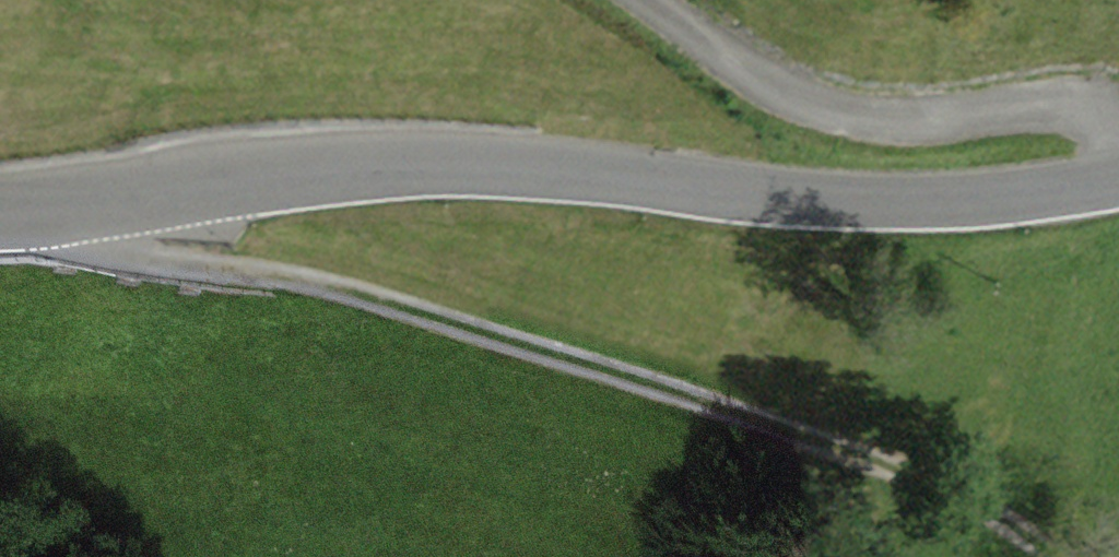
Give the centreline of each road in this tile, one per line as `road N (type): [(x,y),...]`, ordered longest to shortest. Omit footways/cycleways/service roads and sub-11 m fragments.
road 1 (tertiary): [(0,205),(129,197),(330,167),(529,166),(781,198),(1026,193),(1118,179)]
road 2 (track): [(129,197),(144,252),(339,285),(664,388),(968,495),(1056,556)]
road 3 (track): [(650,0),(766,83),(823,108),(882,121),(1060,99),(1106,112),(1118,127)]

